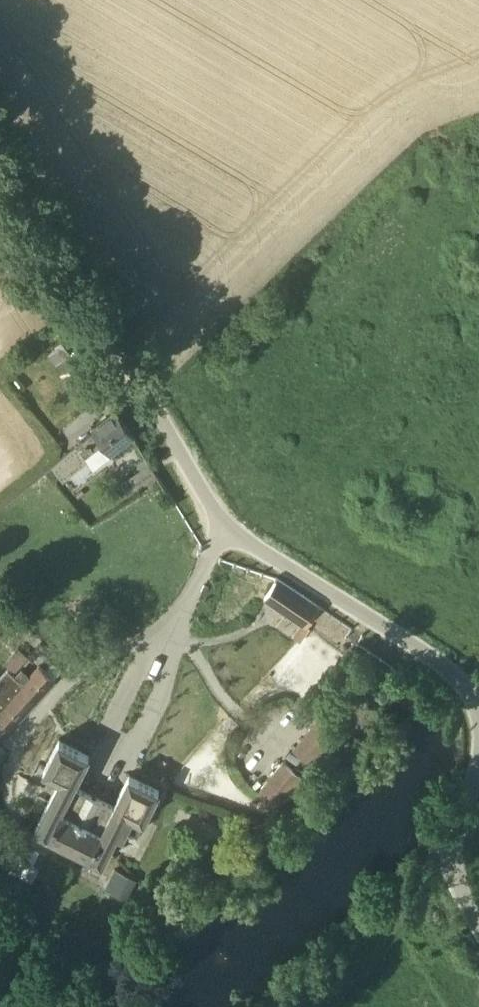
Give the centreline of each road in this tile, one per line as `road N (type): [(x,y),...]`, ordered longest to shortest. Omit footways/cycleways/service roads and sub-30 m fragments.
road 1 (unclassified): [(478,943),(440,883),(437,852),(465,776),(470,736),(461,696),(442,669),(225,526),(0,176)]

